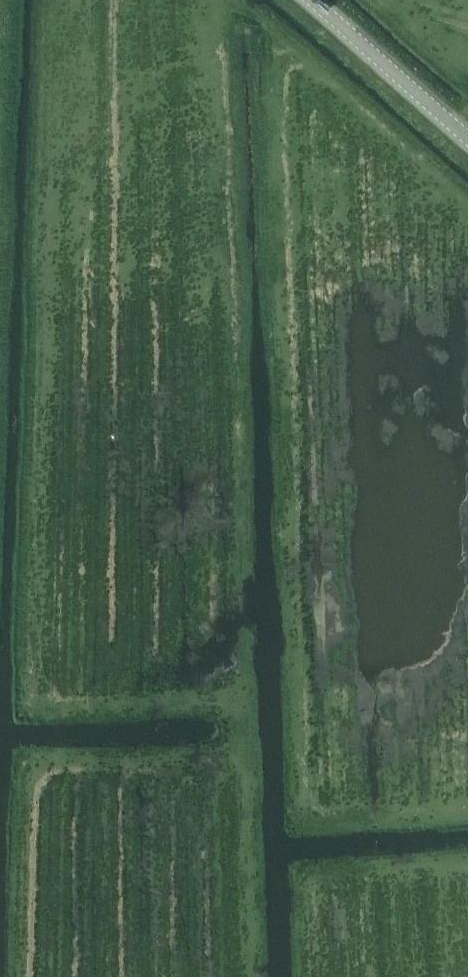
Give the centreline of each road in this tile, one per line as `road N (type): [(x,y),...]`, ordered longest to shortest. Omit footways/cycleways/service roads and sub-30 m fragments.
road 1 (tertiary): [(467,136),(314,0)]

